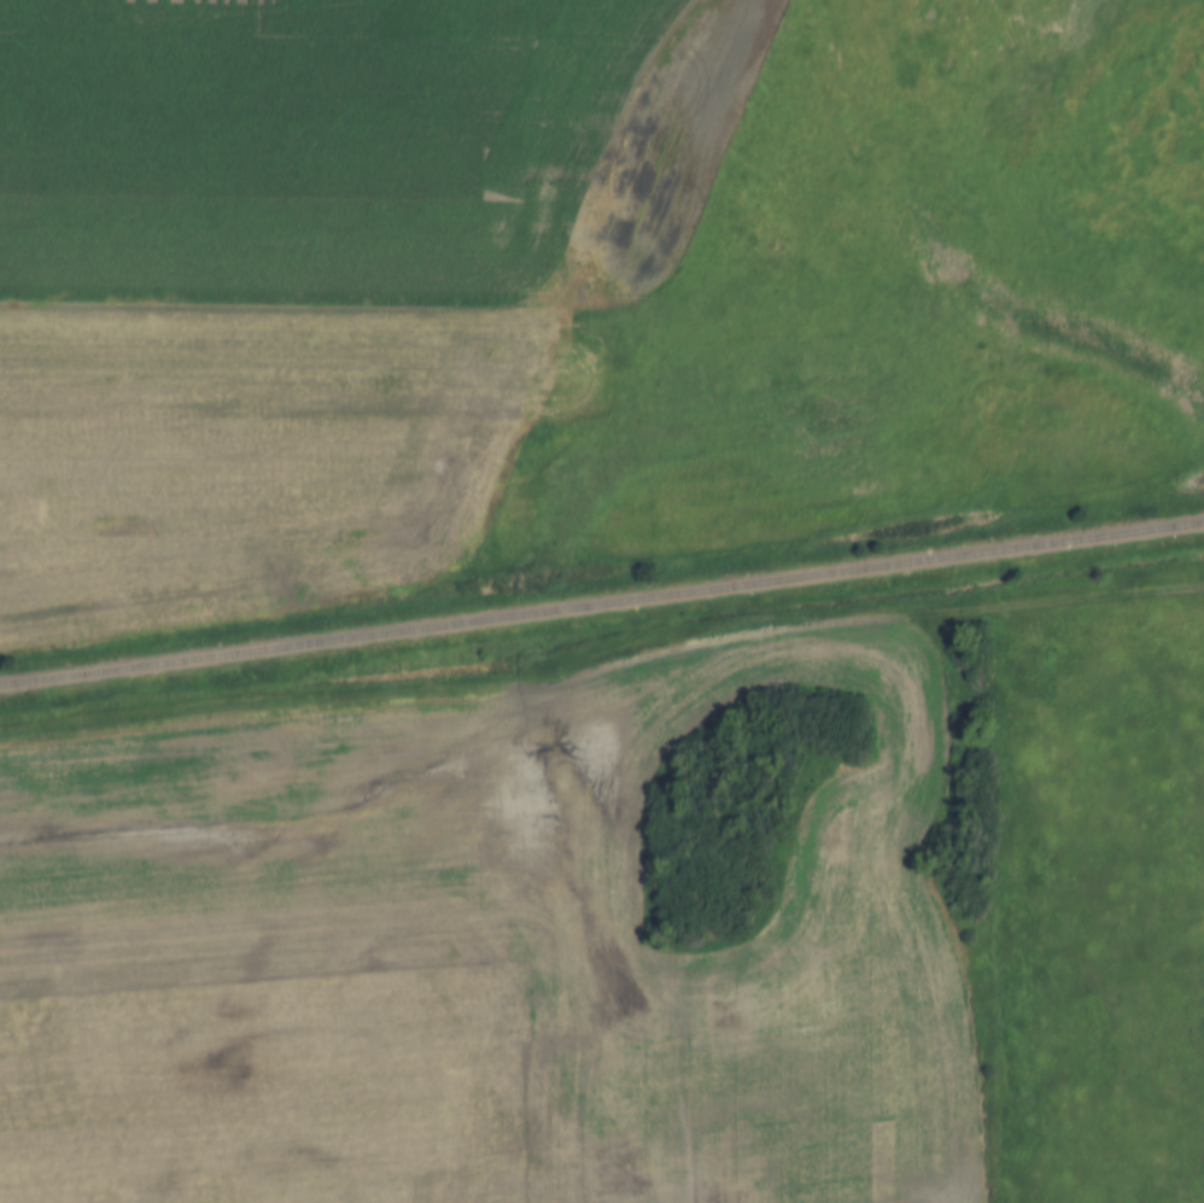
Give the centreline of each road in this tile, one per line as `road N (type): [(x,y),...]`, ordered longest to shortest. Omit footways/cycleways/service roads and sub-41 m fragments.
road 1 (track): [(0,744),(884,619),(1203,586)]

